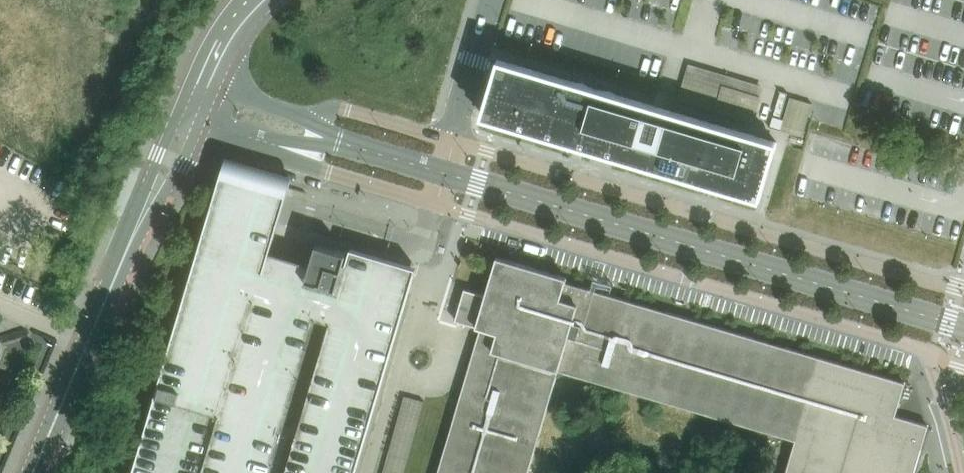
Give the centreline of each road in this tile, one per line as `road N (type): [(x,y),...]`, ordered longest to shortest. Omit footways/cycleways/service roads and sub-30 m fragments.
road 1 (unclassified): [(436,203),(963,367)]
road 2 (unclassified): [(963,284),(936,284),(454,141)]
road 3 (tertiary): [(188,118),(31,472)]
road 4 (unclassified): [(188,118),(436,203)]
road 5 (unclassified): [(454,141),(341,109),(292,112),(204,83)]

